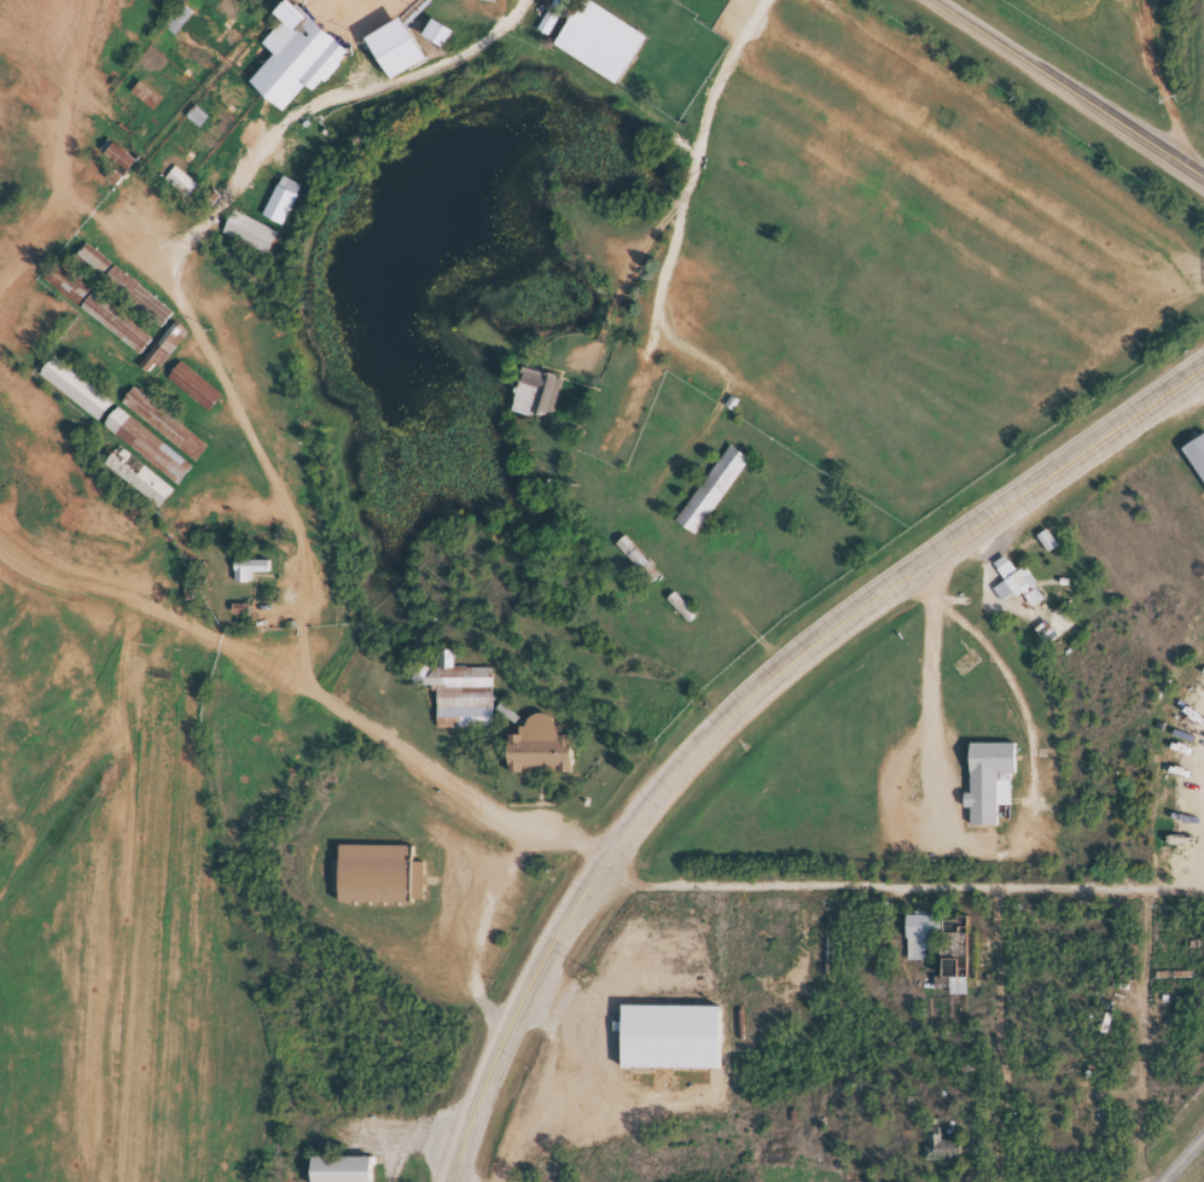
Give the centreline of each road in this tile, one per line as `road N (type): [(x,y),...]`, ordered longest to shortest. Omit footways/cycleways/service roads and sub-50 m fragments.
road 1 (tertiary): [(449,1181),(492,1064),(536,976),(656,791),(784,665),(1203,366)]
road 2 (residential): [(1203,891),(589,885)]
road 3 (tertiary): [(915,0),(1203,181)]
road 4 (residential): [(1001,1181),(996,889)]

